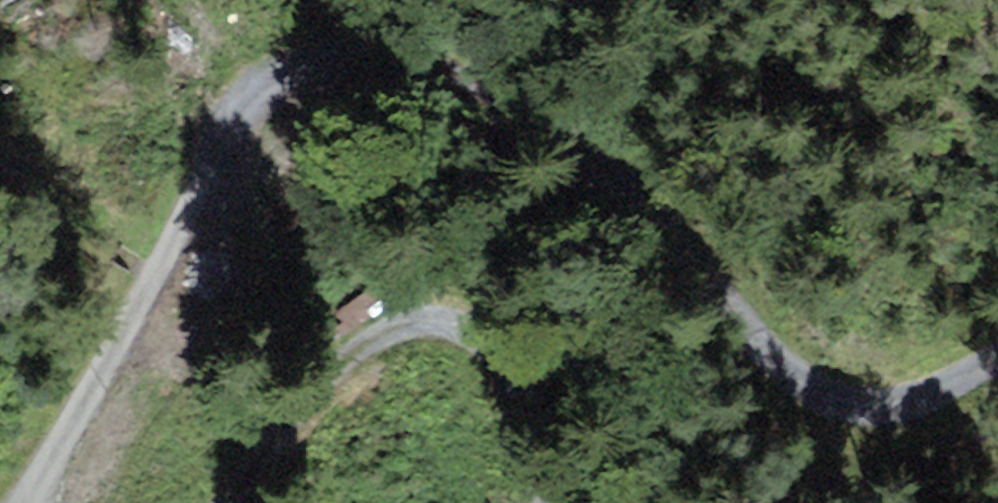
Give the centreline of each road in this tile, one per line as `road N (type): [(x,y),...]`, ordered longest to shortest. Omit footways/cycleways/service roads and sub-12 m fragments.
road 1 (track): [(997,359),(904,400),(788,366),(641,211),(508,92),(363,51),(262,102),(112,347),(44,502)]
road 2 (track): [(546,502),(537,417),(472,309),(347,344),(224,502)]

